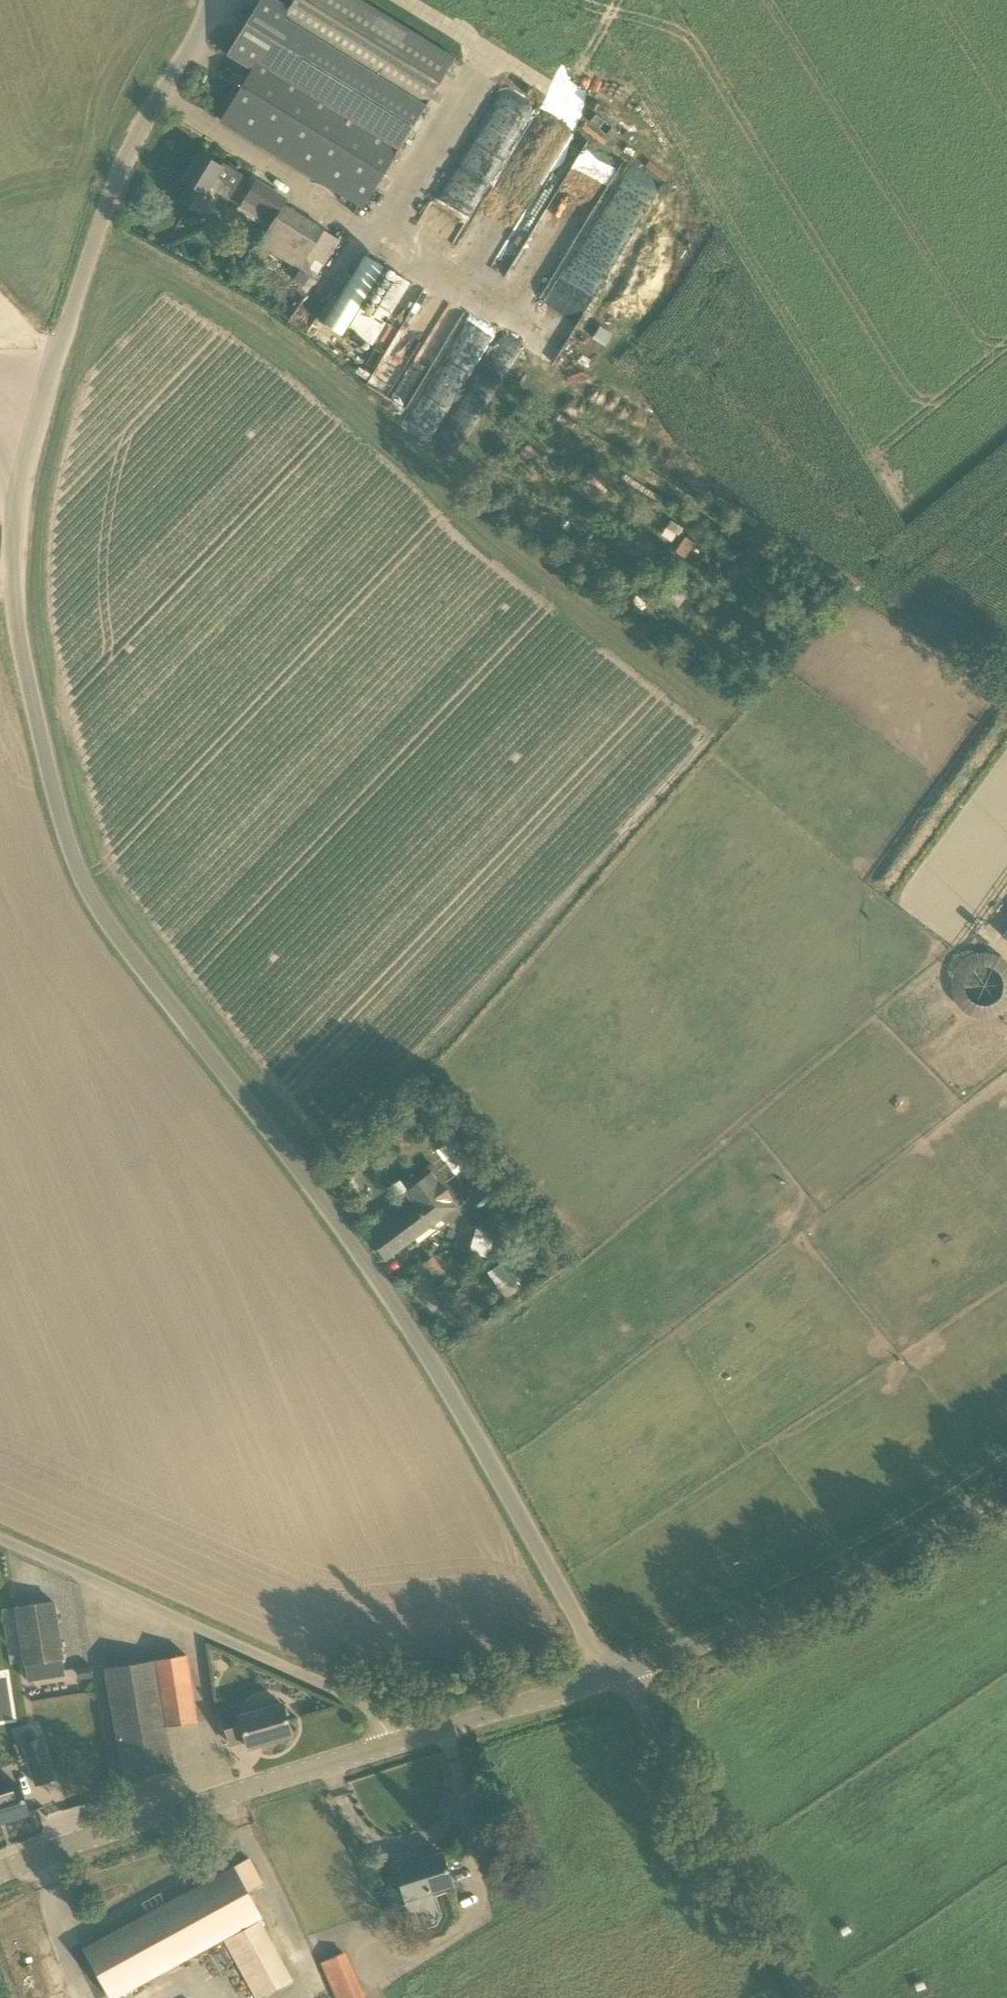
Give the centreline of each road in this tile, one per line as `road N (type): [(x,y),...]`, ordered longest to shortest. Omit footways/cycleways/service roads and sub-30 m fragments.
road 1 (unclassified): [(615,1675),(356,1238),(221,1052),(139,959),(80,861),(57,803),(11,617),(8,563)]
road 2 (unclassified): [(8,563),(16,439),(40,359),(185,0)]
road 3 (residential): [(0,1537),(375,1709),(389,1746)]
road 4 (tertiary): [(615,1675),(778,1609),(884,1556),(1006,1478)]
road 5 (tertiary): [(0,1875),(389,1746)]
road 6 (unclassified): [(808,1997),(615,1675)]
road 7 (tertiary): [(389,1746),(615,1675)]

